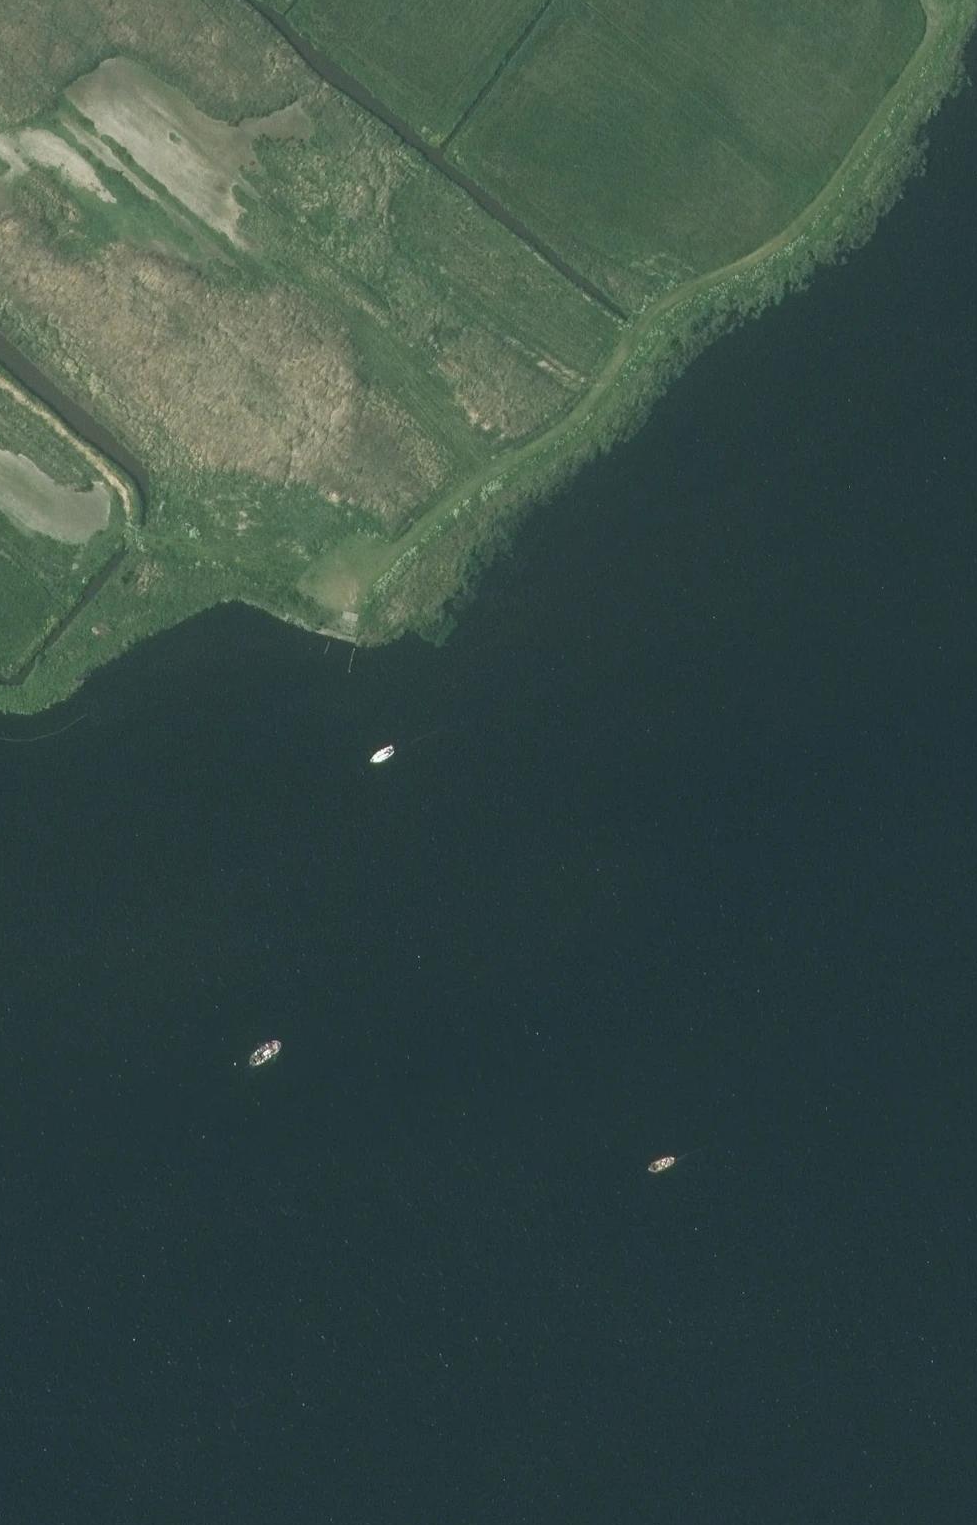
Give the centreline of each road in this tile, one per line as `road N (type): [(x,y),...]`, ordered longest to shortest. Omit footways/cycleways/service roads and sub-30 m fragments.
road 1 (track): [(346,637),(356,599),(390,561),(444,507),(572,420),(650,320),(784,242),(827,195),(928,45),(924,0)]

